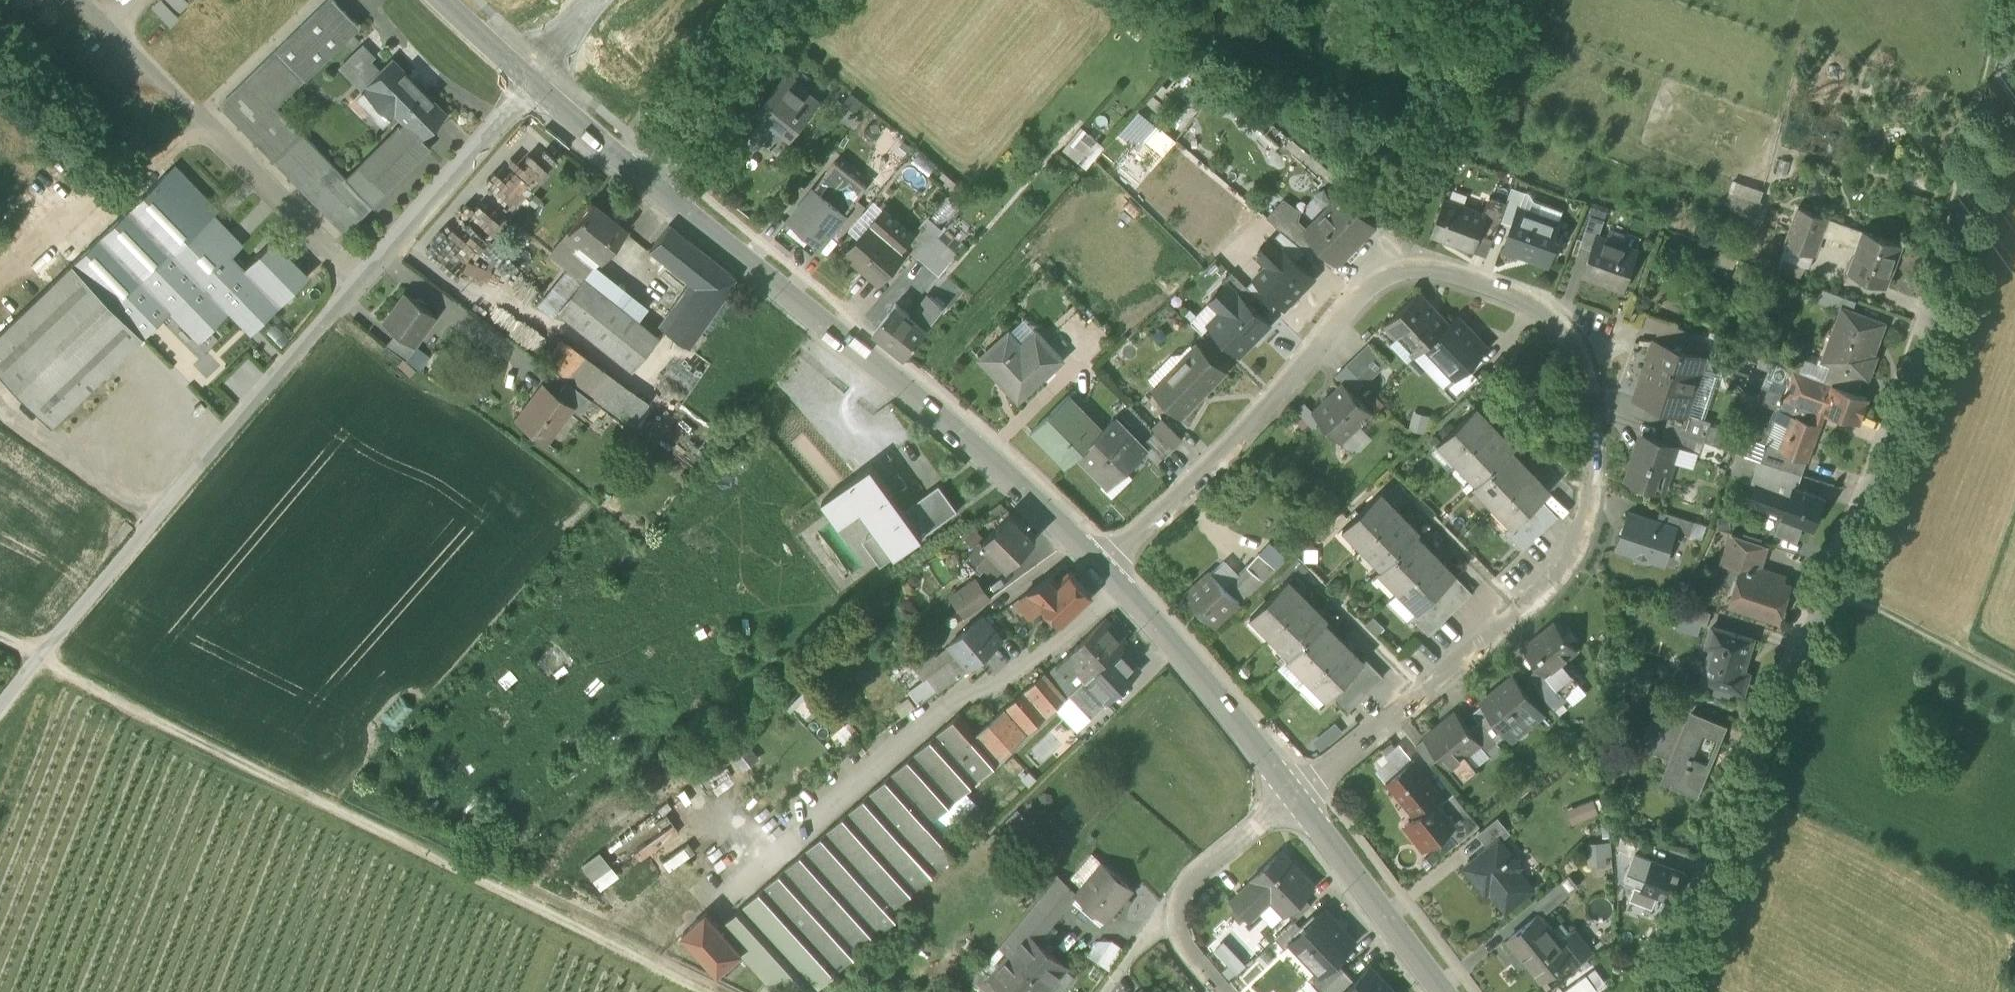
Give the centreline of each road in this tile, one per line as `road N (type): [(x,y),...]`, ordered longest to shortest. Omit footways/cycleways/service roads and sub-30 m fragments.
road 1 (residential): [(1295,798),(1522,614),(1591,503),(1592,393),(1564,320),(1460,276),(1381,267),(1273,410),(1108,568)]
road 2 (residential): [(1665,991),(1911,391),(2014,20)]
road 3 (track): [(0,639),(724,991)]
road 4 (tertiary): [(659,186),(877,358),(1108,568)]
road 5 (unclassified): [(0,704),(160,508),(359,288)]
road 6 (track): [(1381,267),(1386,237),(1543,0)]
road 7 (tertiary): [(1108,568),(1235,711),(1295,798)]
road 8 (unclassified): [(359,288),(157,72)]
road 9 (residential): [(359,288),(530,82)]
road 10 (tertiary): [(1295,798),(1441,991)]
road 11 (unclassified): [(659,186),(780,0)]
road 12 (track): [(2014,674),(1833,584)]
road 13 (residential): [(1171,927),(1187,880),(1295,798)]
road 14 (tertiary): [(530,82),(659,186)]

